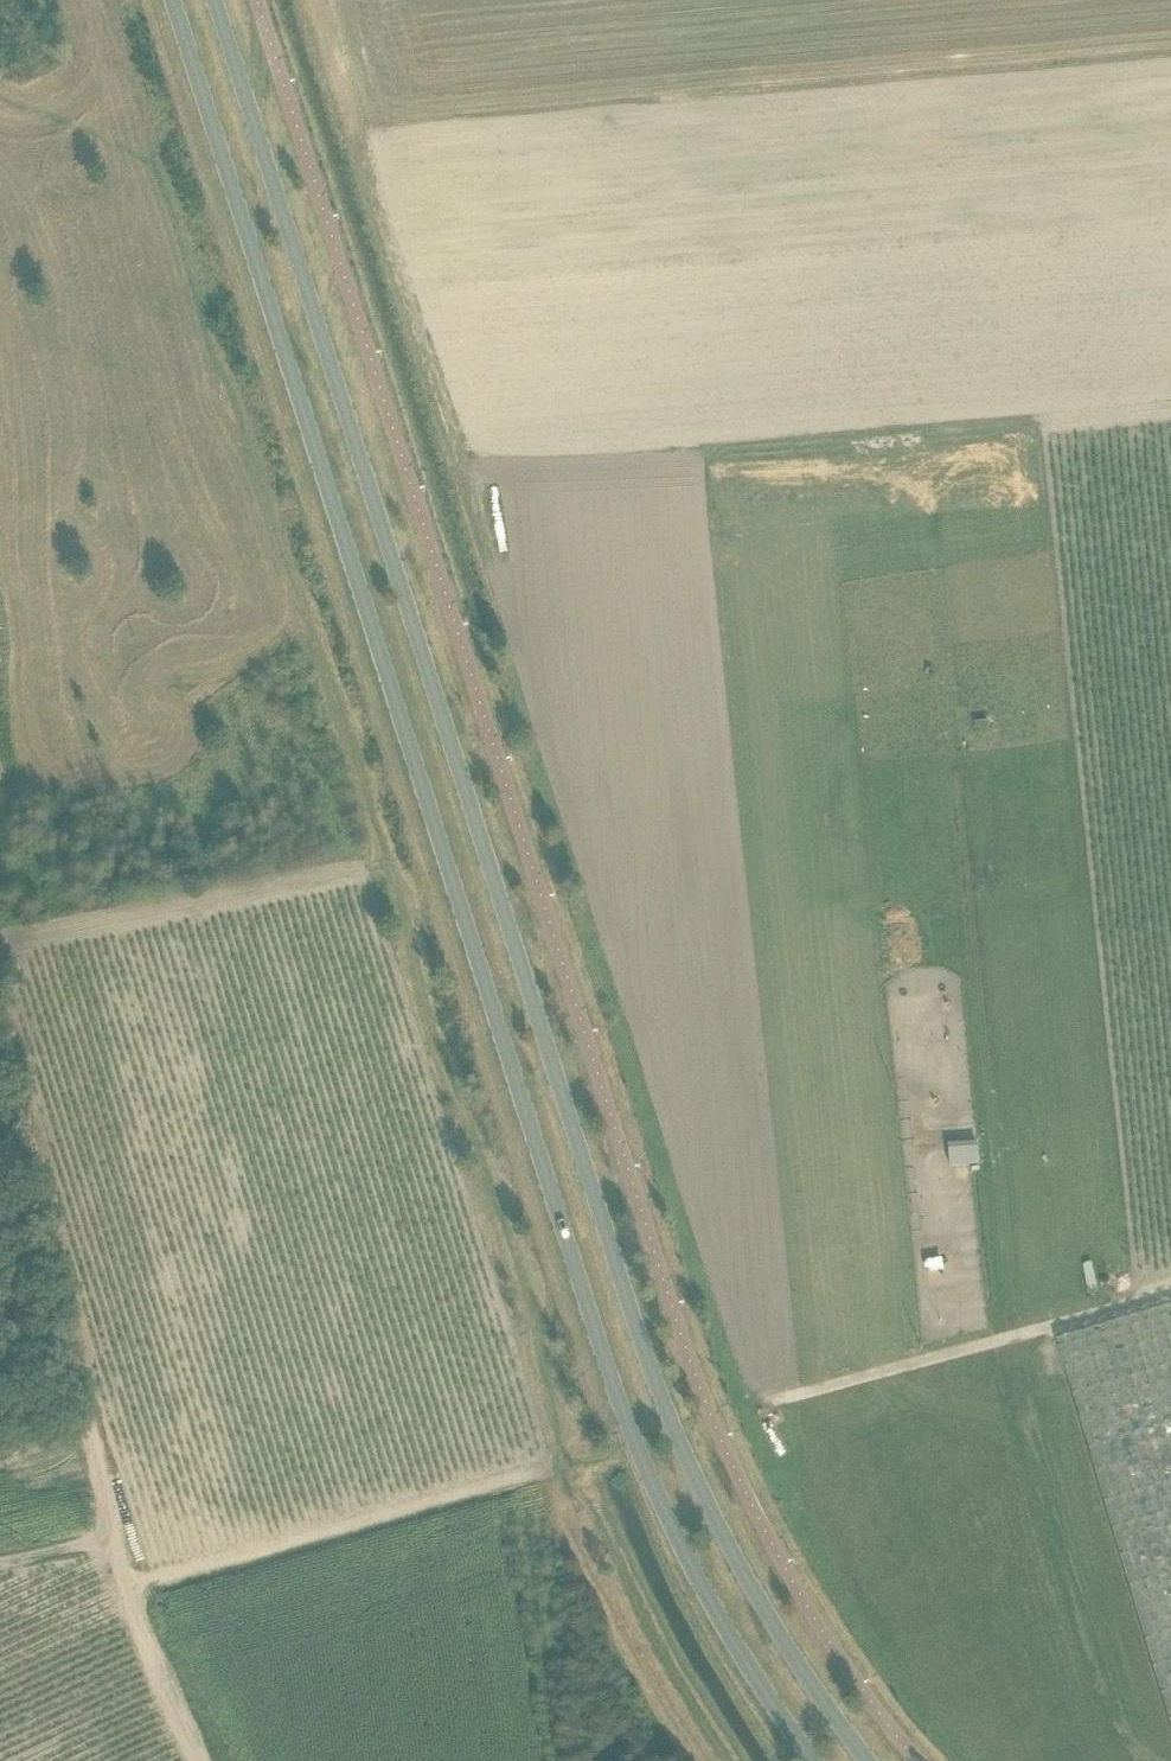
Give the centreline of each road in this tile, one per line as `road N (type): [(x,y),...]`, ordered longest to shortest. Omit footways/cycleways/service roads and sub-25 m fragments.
road 1 (secondary): [(866,1760),(769,1626),(697,1485),(624,1304),(216,0)]
road 2 (secondary): [(179,0),(669,1520),(747,1664),(813,1760)]
road 3 (track): [(0,1015),(73,1414),(114,1554)]
road 4 (track): [(783,1396),(1170,1287)]
road 5 (track): [(114,1554),(135,1568),(162,1572),(481,1483)]
road 6 (track): [(114,1554),(194,1760)]

